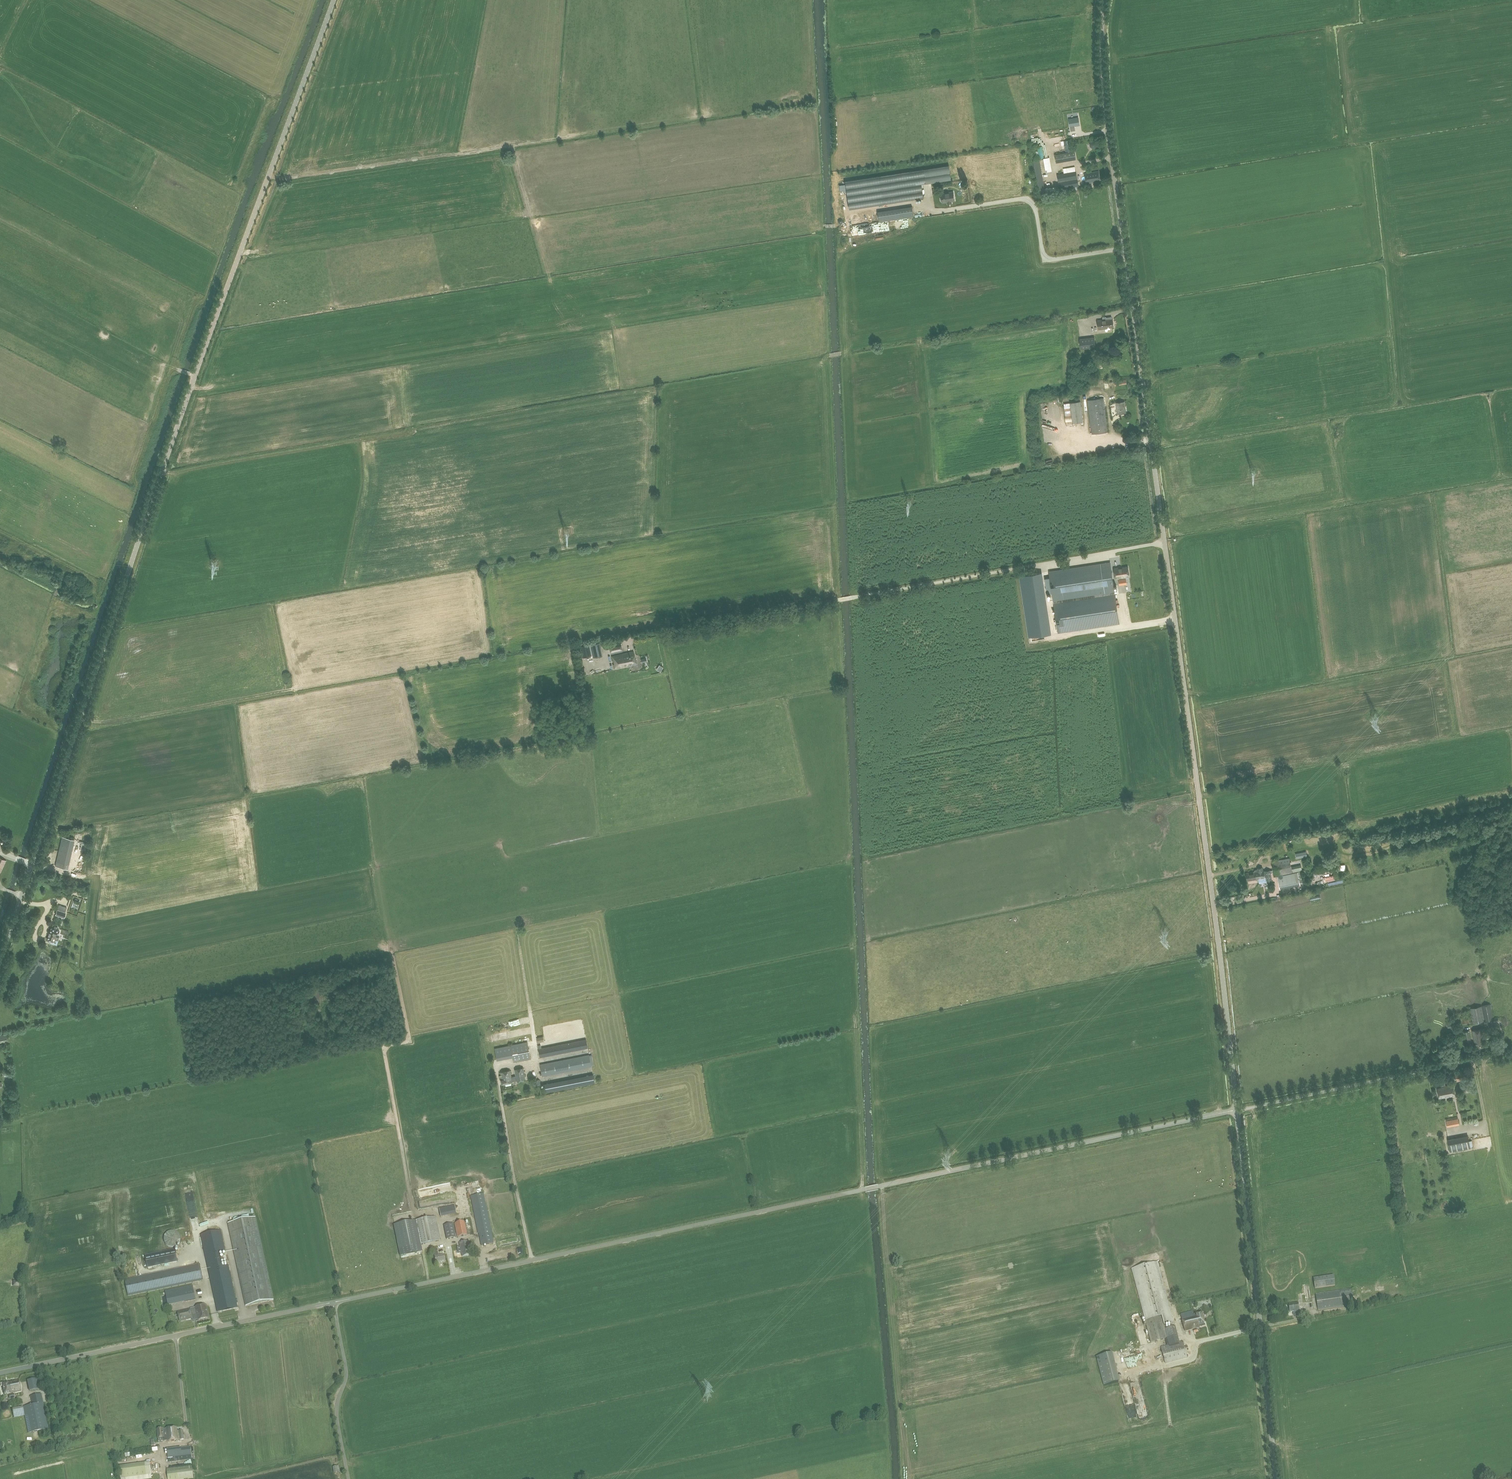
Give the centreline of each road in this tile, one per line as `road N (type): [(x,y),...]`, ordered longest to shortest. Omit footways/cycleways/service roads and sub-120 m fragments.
road 1 (tertiary): [(1237,1111),(1116,187),(1105,0)]
road 2 (tertiary): [(0,961),(180,416),(334,0)]
road 3 (tertiary): [(333,1303),(1237,1111)]
road 4 (track): [(1164,542),(614,640)]
road 5 (tertiary): [(1276,1478),(1237,1111)]
road 6 (tertiary): [(0,1373),(333,1303)]
road 7 (unclassified): [(1237,1111),(1511,1053)]
road 8 (unclassified): [(349,1478),(336,1411),(347,1371),(333,1303)]

